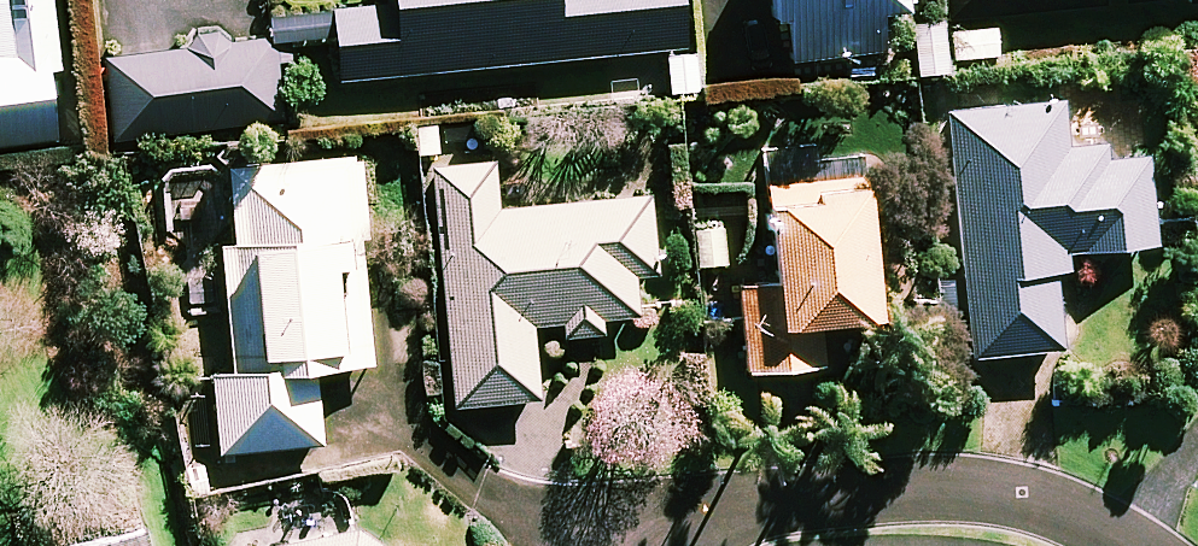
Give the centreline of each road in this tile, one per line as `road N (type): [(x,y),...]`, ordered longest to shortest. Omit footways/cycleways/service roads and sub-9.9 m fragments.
road 1 (residential): [(642,545),(724,508),(953,488),(1055,506),(1134,545)]

